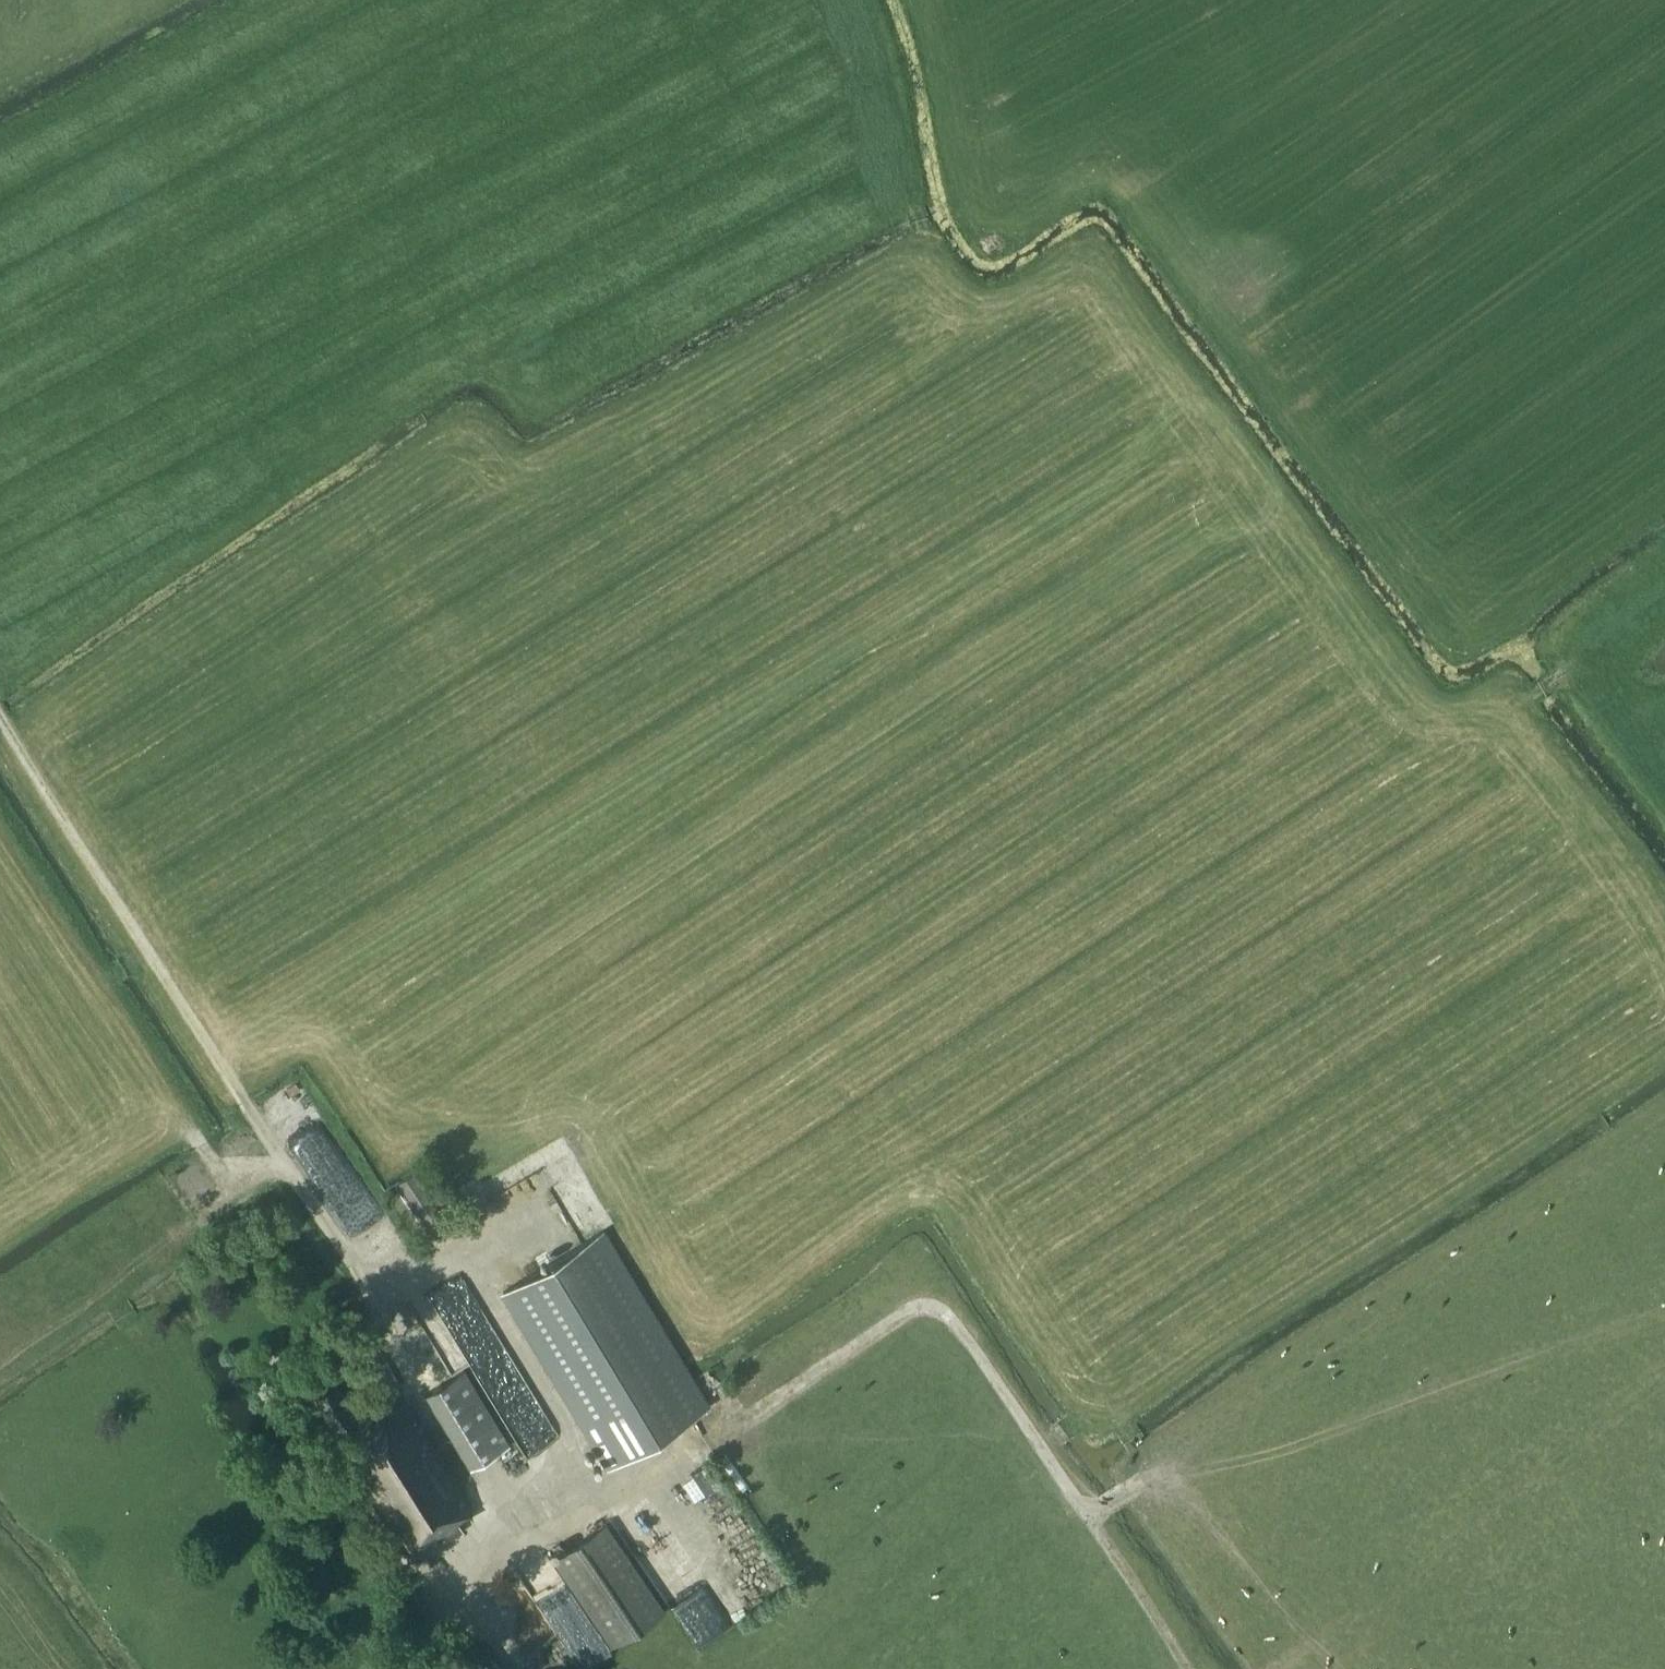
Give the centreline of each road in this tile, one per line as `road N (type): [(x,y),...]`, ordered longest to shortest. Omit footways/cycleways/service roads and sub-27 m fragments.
road 1 (track): [(604,1497),(483,1286),(455,1272),(368,1273),(352,1260),(0,720)]
road 2 (track): [(706,1443),(909,1310),(936,1306),(998,1382),(1188,1668)]

